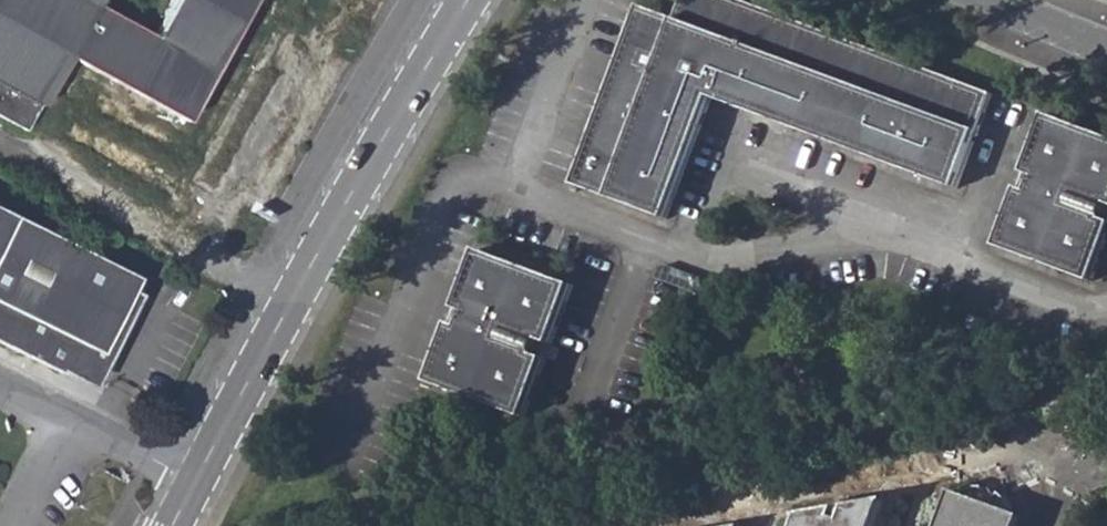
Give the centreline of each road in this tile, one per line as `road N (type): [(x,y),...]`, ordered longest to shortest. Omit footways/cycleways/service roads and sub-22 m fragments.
road 1 (tertiary): [(171,525),(467,0)]
road 2 (residential): [(985,0),(1106,50)]

